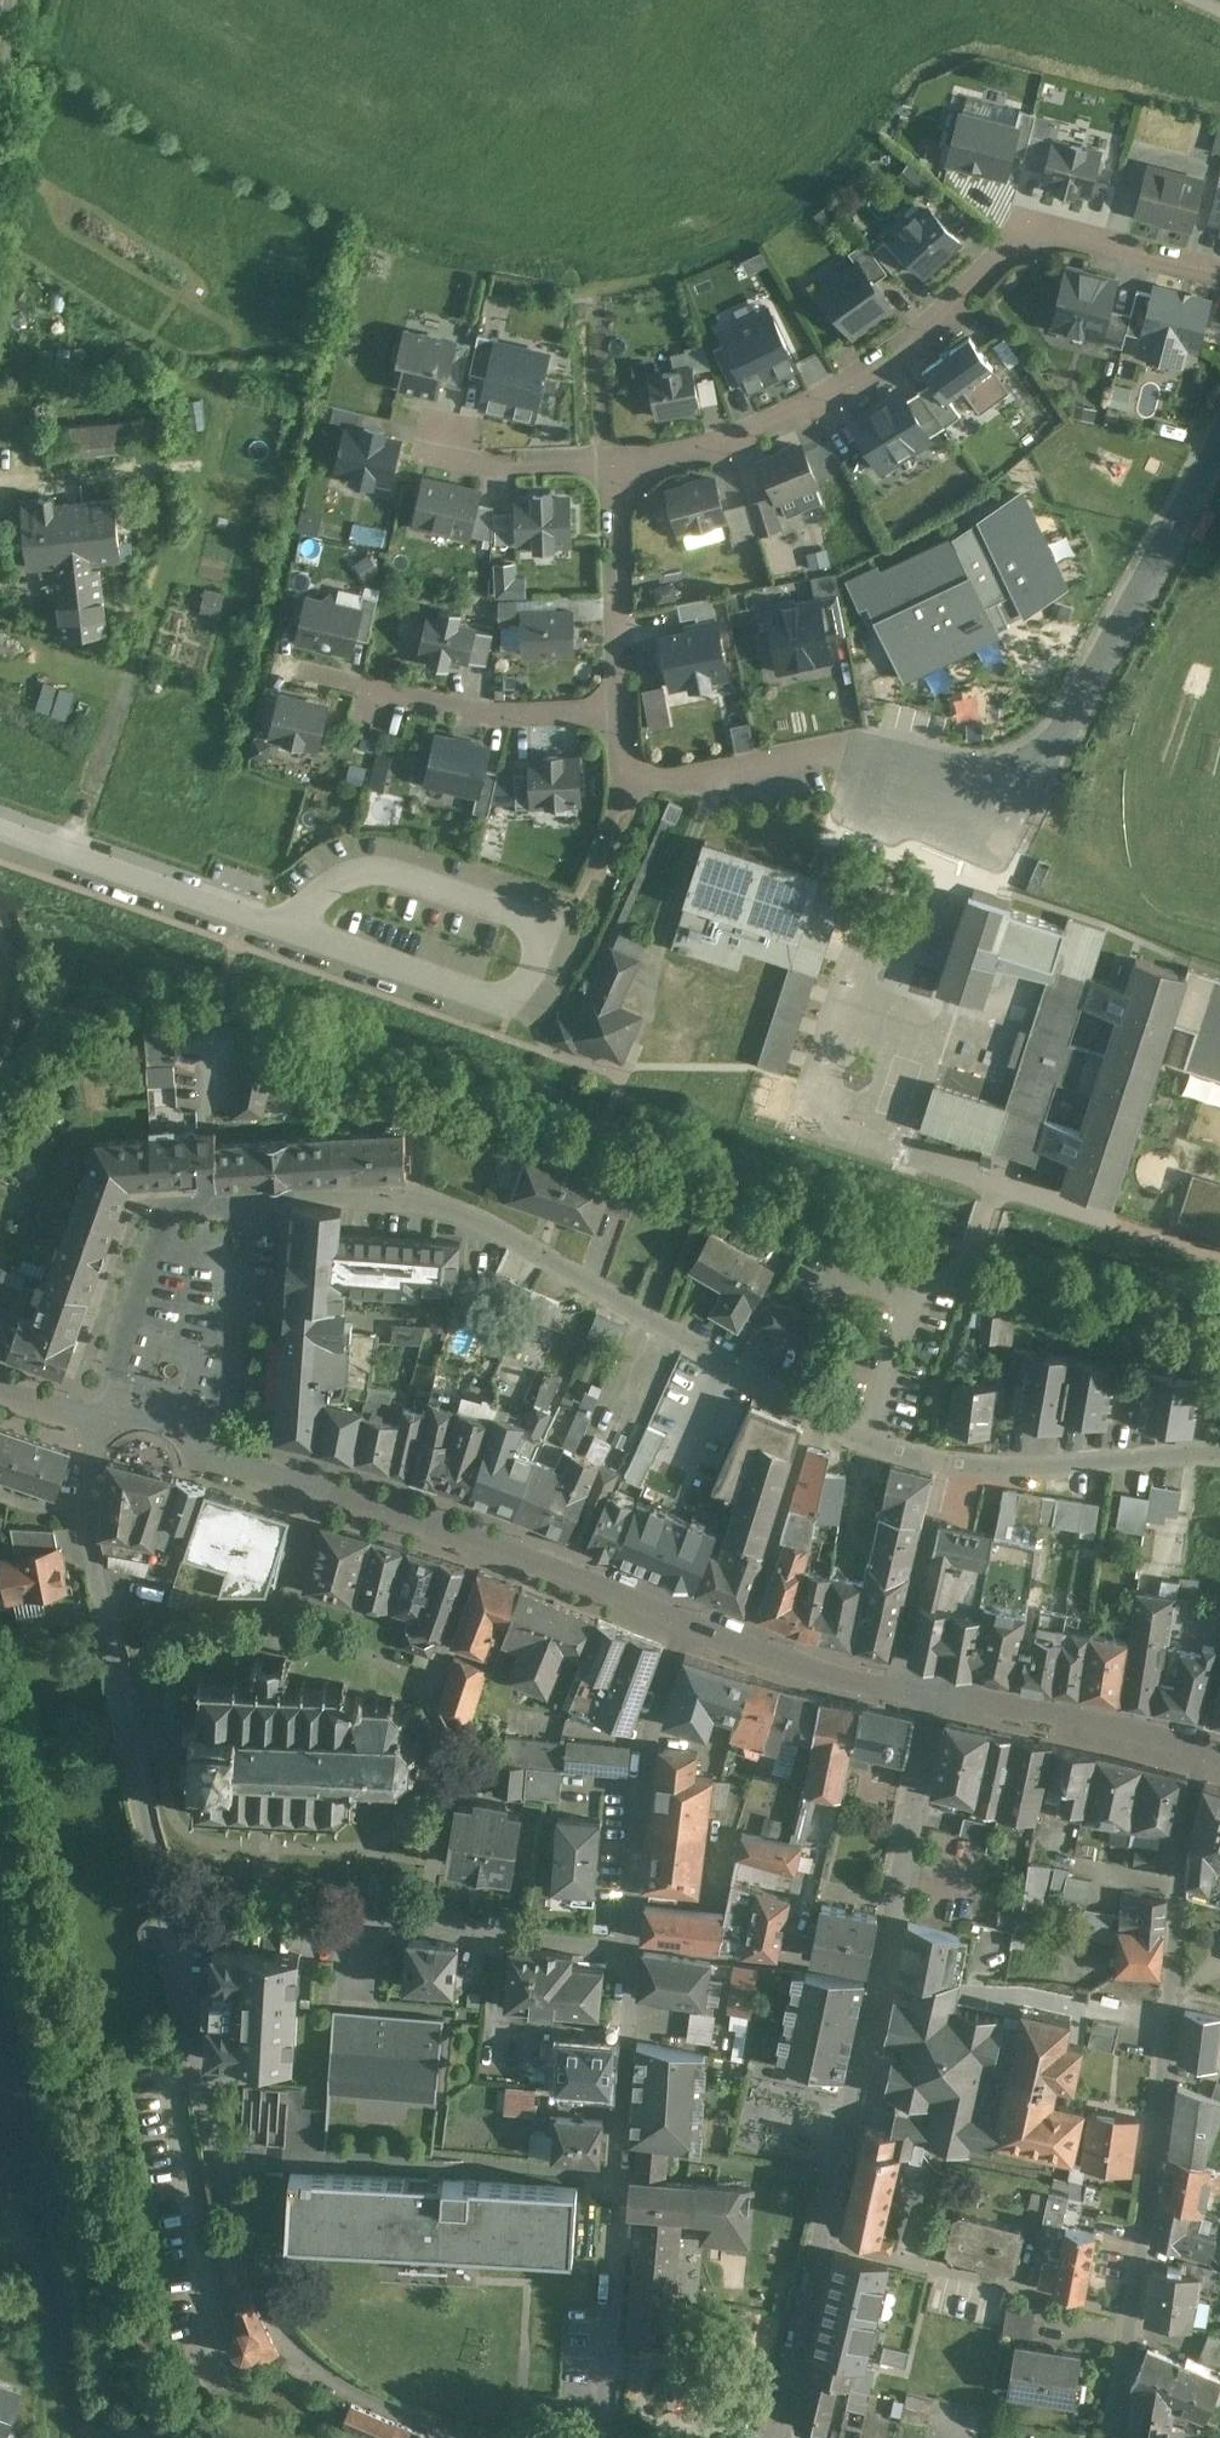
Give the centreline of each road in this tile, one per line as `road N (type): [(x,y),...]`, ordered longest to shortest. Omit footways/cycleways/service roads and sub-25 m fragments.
road 1 (residential): [(610,461),(692,451),(823,405),(899,356),(1027,227),(1219,281)]
road 2 (residential): [(470,2437),(399,2414),(331,2378),(282,2332),(236,2223),(161,1902)]
road 3 (residential): [(679,1617),(482,1536),(109,1409)]
road 4 (residential): [(1203,1741),(1132,2311)]
road 5 (residential): [(629,1944),(604,2437)]
road 6 (residential): [(951,1464),(811,1414),(515,1238)]
road 7 (residential): [(1219,444),(1046,776),(955,808)]
road 8 (residential): [(161,1902),(629,1944)]
road 9 (residential): [(955,808),(929,777),(843,759),(623,782),(619,713)]
road 10 (residential): [(109,1409),(159,1229),(172,1209),(295,1197)]
road 11 (residential): [(679,1617),(645,1725),(629,1944)]
road 12 (residential): [(818,2239),(1132,2311)]
road 13 (residential): [(619,713),(465,711),(307,672)]
road 14 (residential): [(161,1902),(108,1622)]
road 15 (residential): [(885,1975),(818,2239)]
road 16 (residential): [(1203,1741),(938,1692)]
road 17 (residential): [(1219,1453),(951,1464)]
road 18 (residential): [(629,1944),(885,1975)]
road 19 (residential): [(619,713),(610,461)]
road 20 (residential): [(515,1238),(419,1201),(295,1197)]
road 21 (residential): [(951,1464),(895,1683)]
road 22 (residential): [(895,1683),(679,1617)]
road 23 (residential): [(108,1622),(89,1506),(109,1409)]
road 24 (residential): [(818,2239),(775,2437)]
road 25 (residential): [(436,459),(610,461)]
road 26 (residential): [(938,1692),(906,1859)]
road 27 (residential): [(610,461),(605,293)]
road 28 (residential): [(1132,2311),(1114,2437)]

